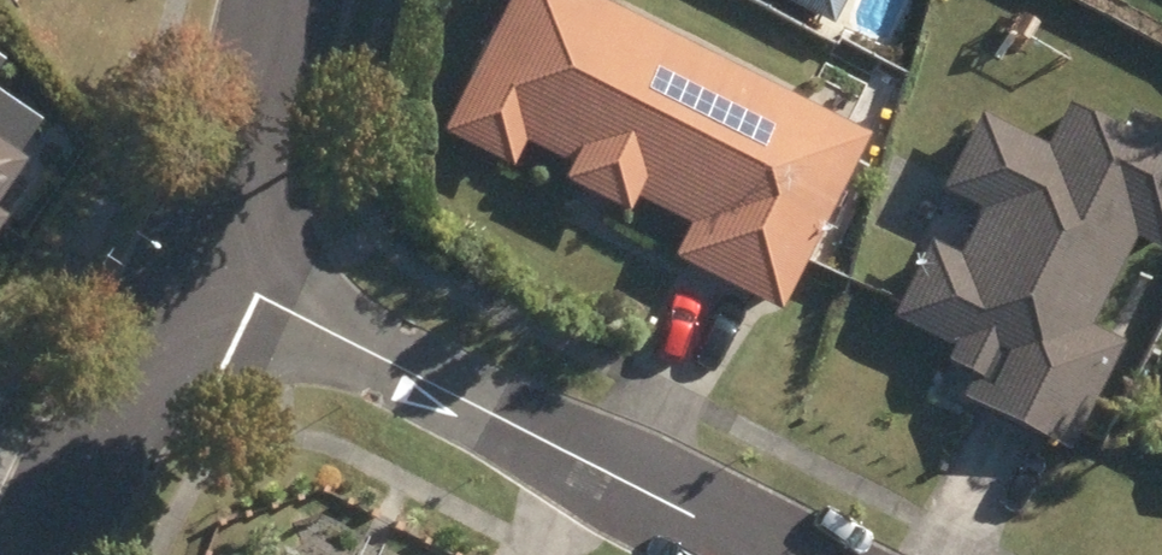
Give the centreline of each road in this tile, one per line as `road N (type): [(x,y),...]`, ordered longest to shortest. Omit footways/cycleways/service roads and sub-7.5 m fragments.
road 1 (residential): [(779,554),(196,270)]
road 2 (residential): [(196,270),(43,554)]
road 3 (residential): [(196,270),(250,0)]

